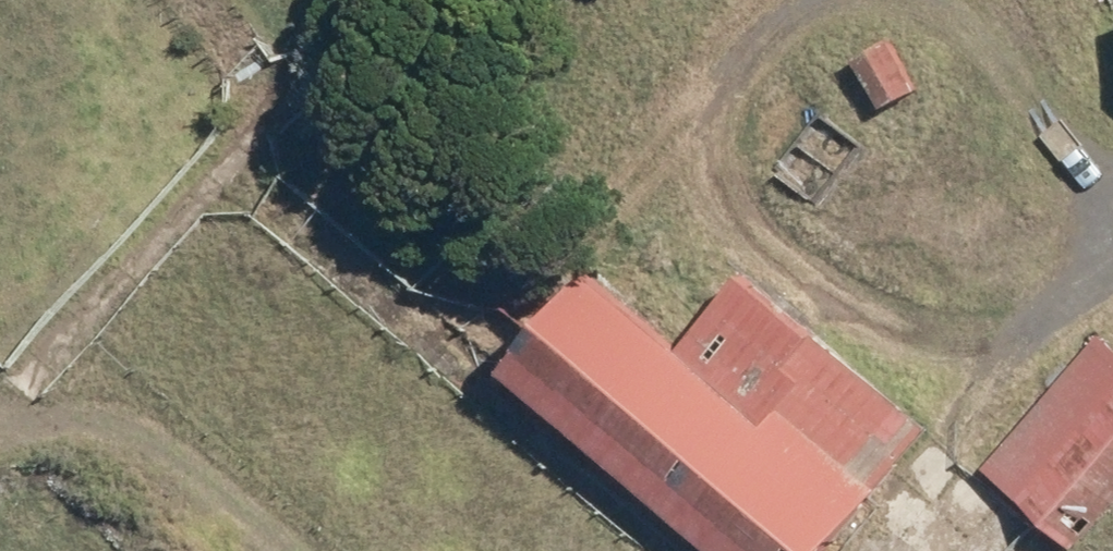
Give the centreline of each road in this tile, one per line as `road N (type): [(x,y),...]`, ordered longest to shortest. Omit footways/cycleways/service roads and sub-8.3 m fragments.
road 1 (track): [(1112,292),(1024,347),(939,349),(826,306),(744,239),(707,155),(711,77),(776,14),(812,0)]
road 2 (track): [(188,0),(245,73),(253,118),(214,180),(0,417)]
road 3 (track): [(0,430),(71,425),(133,438),(211,471),(302,550)]
road 4 (track): [(884,550),(1024,347)]
road 5 (track): [(988,35),(1112,214)]

